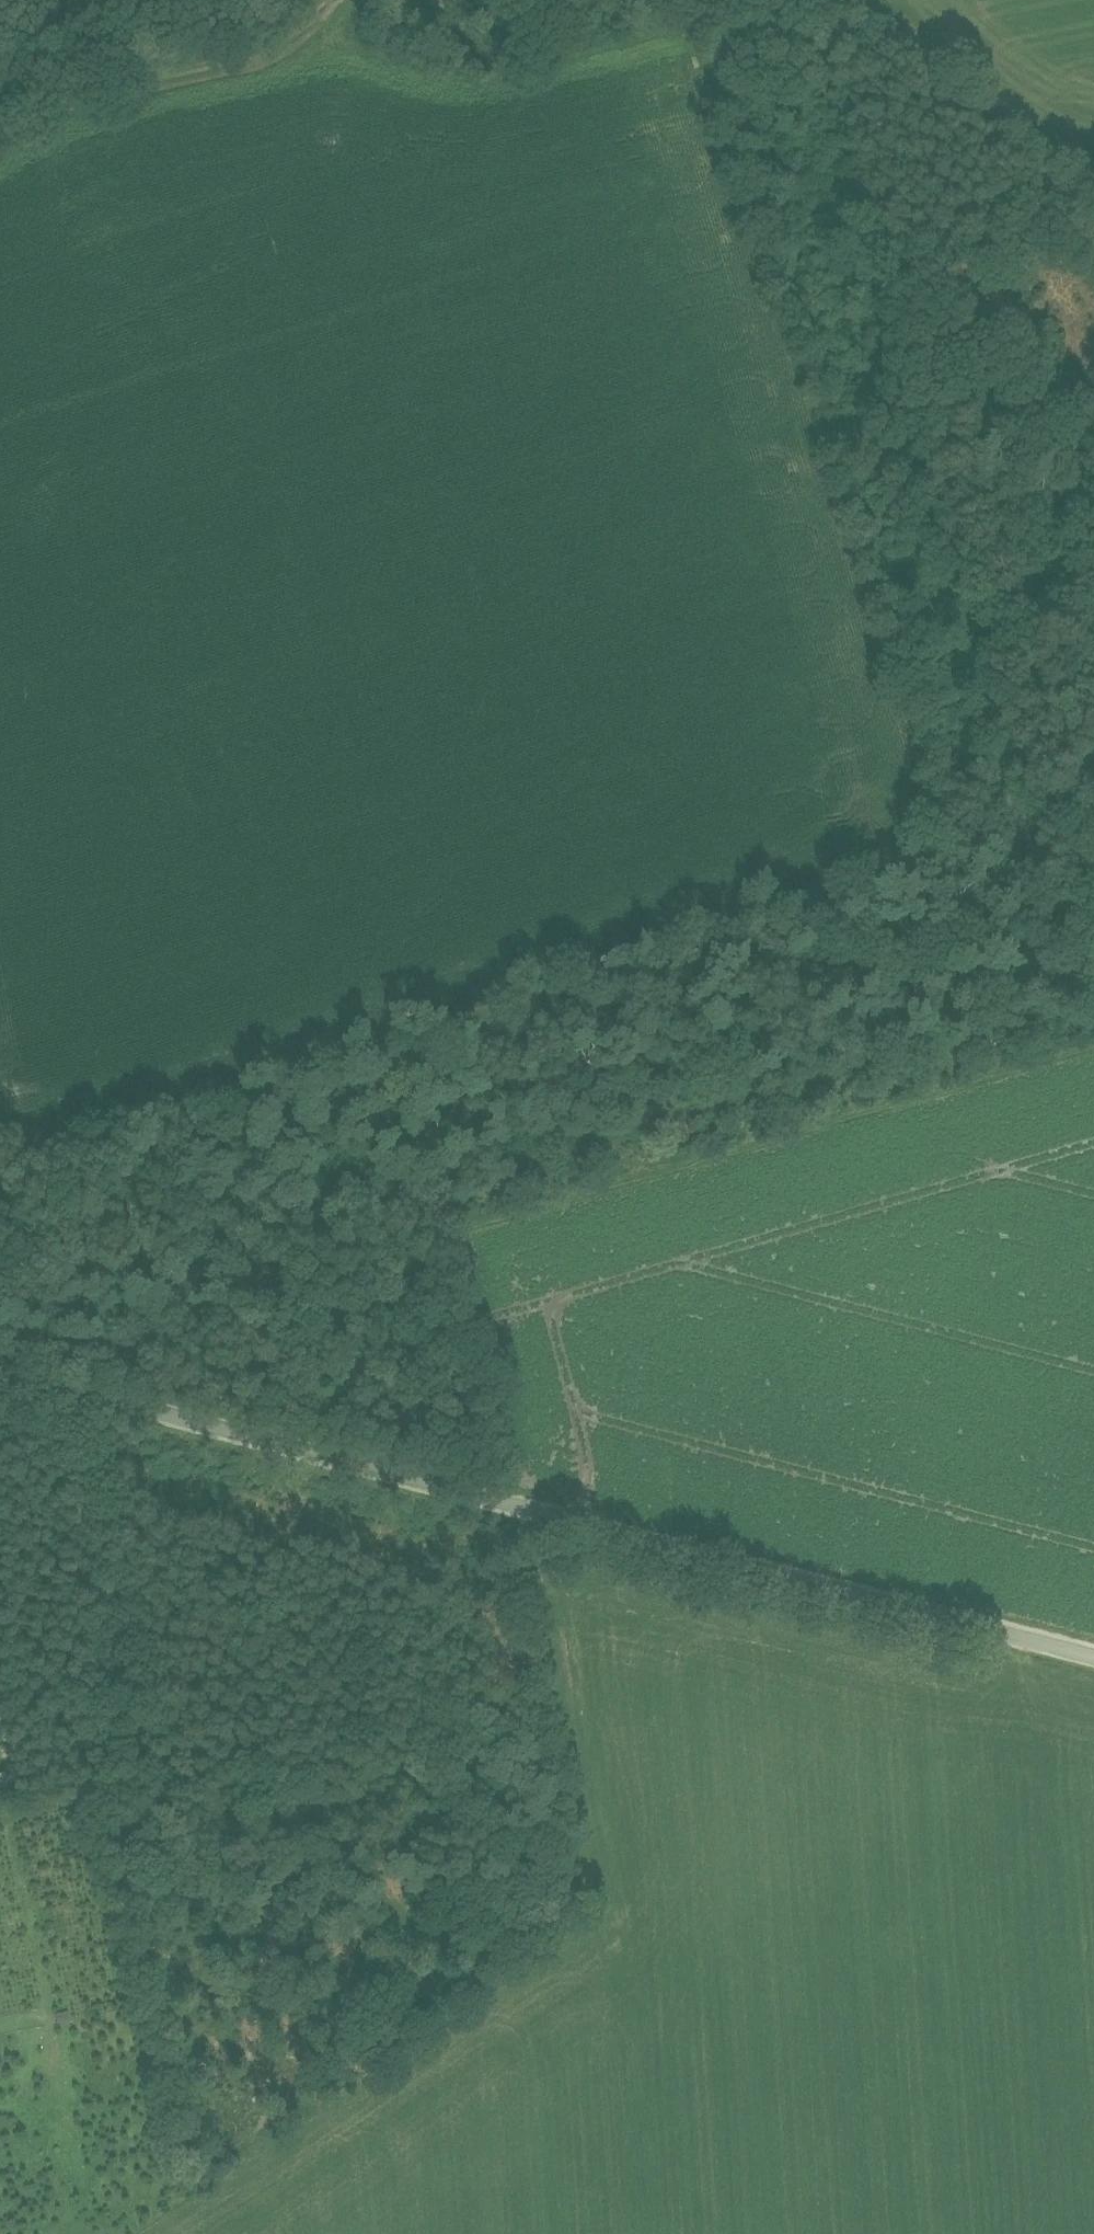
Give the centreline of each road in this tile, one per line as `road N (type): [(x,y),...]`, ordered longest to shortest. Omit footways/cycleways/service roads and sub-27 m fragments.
road 1 (unclassified): [(1093,1658),(0,1372)]
road 2 (track): [(0,101),(233,83),(316,69),(377,26),(397,0)]
road 3 (track): [(825,0),(1093,231)]

